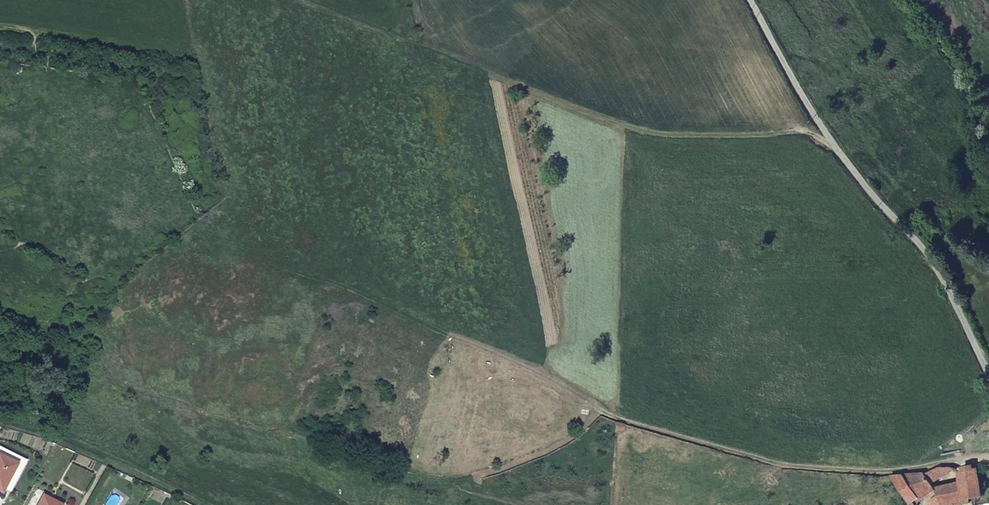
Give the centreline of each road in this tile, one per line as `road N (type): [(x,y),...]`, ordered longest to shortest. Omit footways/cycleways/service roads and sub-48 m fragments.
road 1 (track): [(599,410),(467,338),(245,238),(207,84),(0,54)]
road 2 (track): [(372,504),(372,485),(499,467),(551,448),(599,410),(785,466),(878,471),(988,460)]
road 3 (unclassified): [(988,372),(943,275),(820,124),(751,0)]

